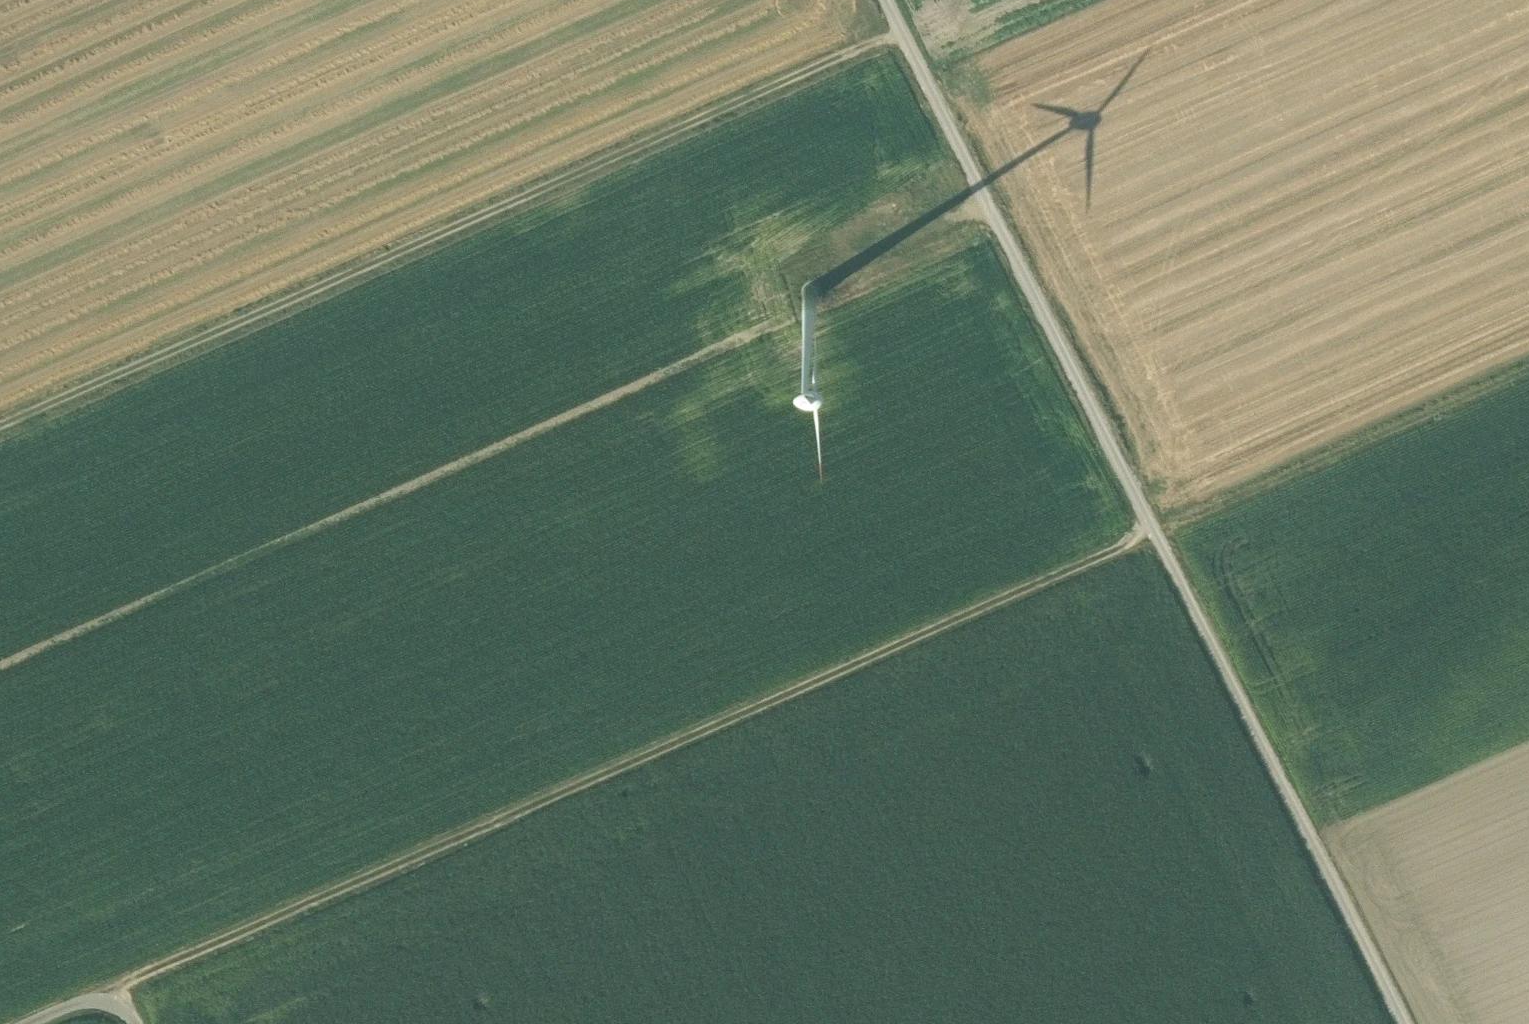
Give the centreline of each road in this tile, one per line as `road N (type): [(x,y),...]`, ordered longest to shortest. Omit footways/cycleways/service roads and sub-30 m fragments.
road 1 (track): [(1528,365),(129,981),(103,1001)]
road 2 (track): [(903,31),(1405,1023)]
road 3 (track): [(0,425),(903,31)]

